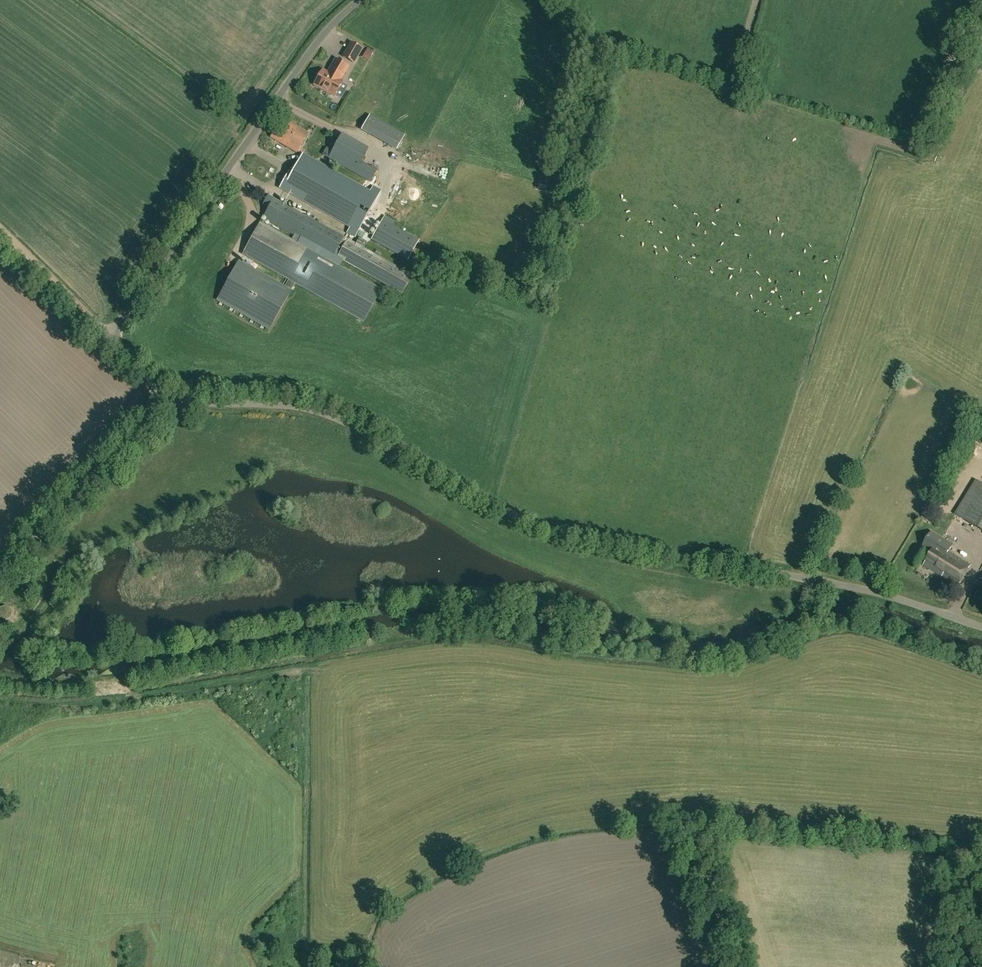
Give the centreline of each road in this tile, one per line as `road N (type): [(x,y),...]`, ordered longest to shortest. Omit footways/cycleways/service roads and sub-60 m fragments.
road 1 (unclassified): [(981,627),(868,591),(558,532),(325,411),(159,402)]
road 2 (unclassified): [(159,402),(152,384),(106,338),(317,43),(362,0)]
road 3 (track): [(317,667),(99,705),(0,700)]
road 4 (unclassified): [(0,568),(159,402)]
road 5 (track): [(0,228),(106,338)]

